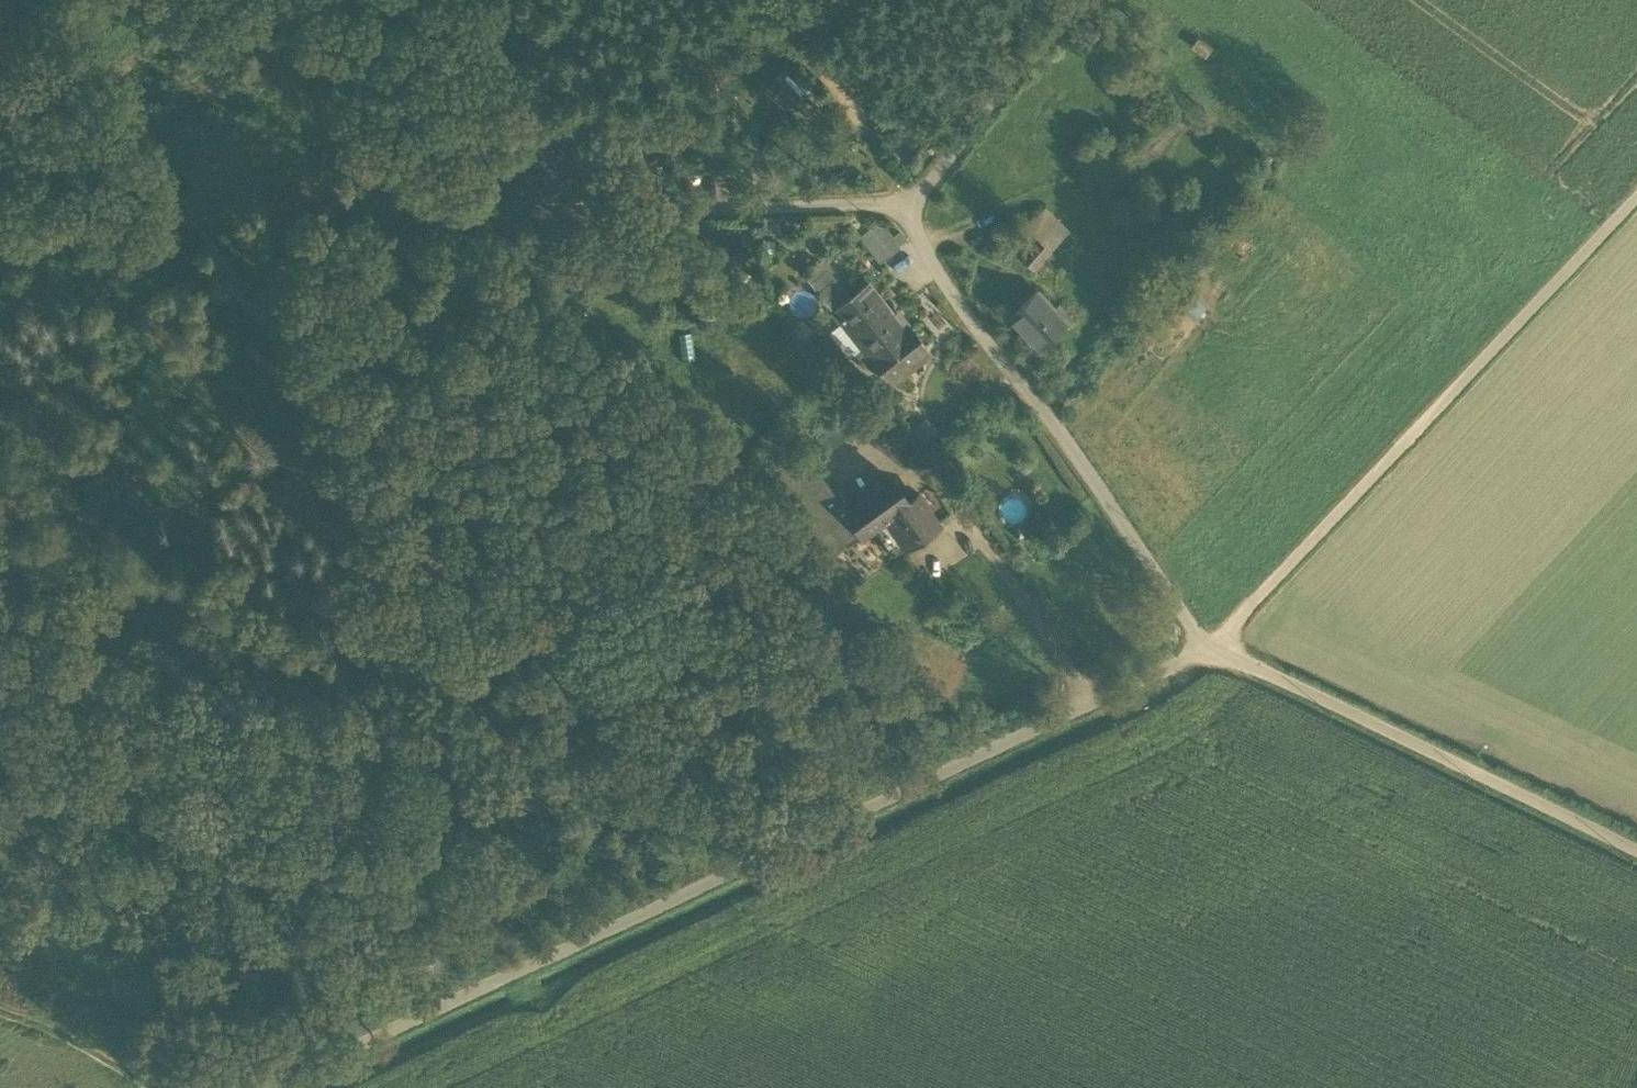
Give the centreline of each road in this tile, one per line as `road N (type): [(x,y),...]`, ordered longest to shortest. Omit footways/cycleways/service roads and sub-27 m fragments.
road 1 (track): [(267,1087),(1208,646),(1636,197)]
road 2 (residential): [(908,203),(927,256),(1208,646),(1636,848)]
road 3 (track): [(0,225),(509,212)]
road 4 (residential): [(509,212),(908,203)]
road 5 (residential): [(1070,0),(908,203)]

